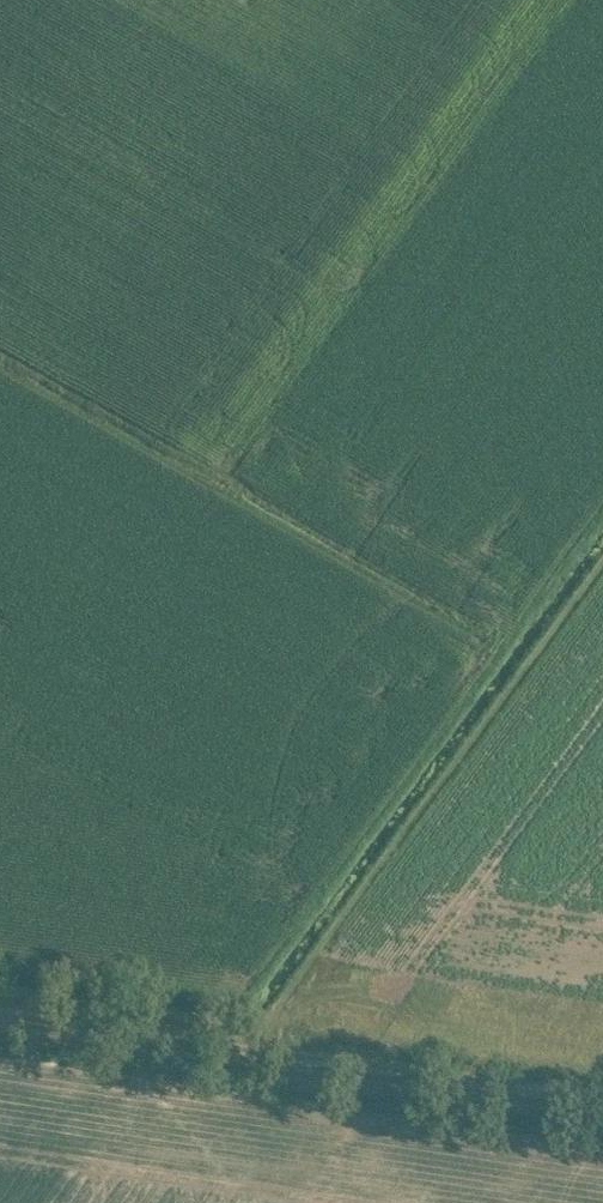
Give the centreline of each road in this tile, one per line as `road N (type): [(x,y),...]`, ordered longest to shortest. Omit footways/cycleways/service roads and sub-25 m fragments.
road 1 (track): [(0,1014),(602,1103)]

